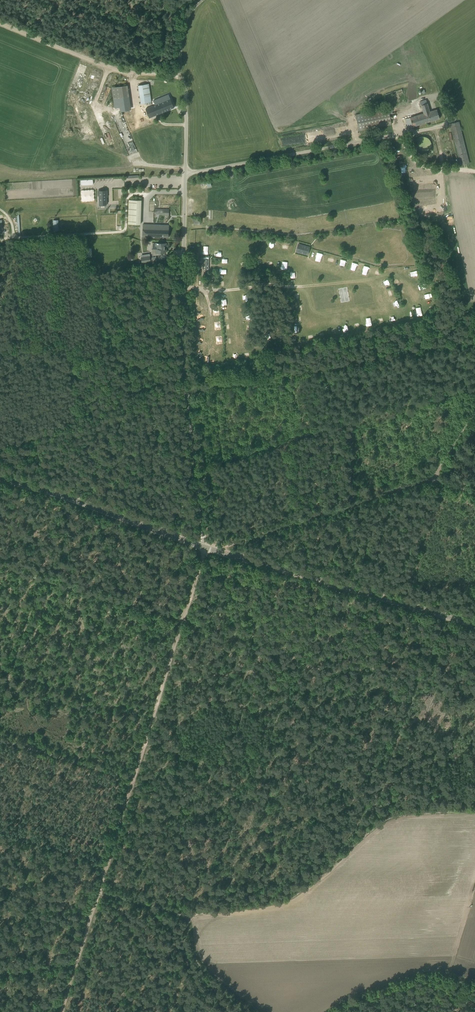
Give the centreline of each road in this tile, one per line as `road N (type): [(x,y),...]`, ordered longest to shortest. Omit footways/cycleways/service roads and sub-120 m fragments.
road 1 (unclassified): [(204,547),(182,338),(180,54),(186,19),(202,0)]
road 2 (track): [(474,344),(187,392)]
road 3 (tertiary): [(474,625),(204,547)]
road 4 (track): [(12,446),(64,426),(106,387),(173,258),(183,258)]
road 5 (track): [(361,839),(444,616)]
road 6 (track): [(432,481),(213,551)]
road 7 (track): [(399,135),(186,174)]
road 8 (tertiary): [(204,547),(0,478)]
road 9 (track): [(0,25),(123,72),(184,77)]
road 10 (track): [(132,784),(180,624)]
road 11 (track): [(428,1011),(439,971),(352,997),(329,1011)]
road 12 (track): [(180,624),(39,585)]
road 13 (track): [(0,745),(132,784)]

